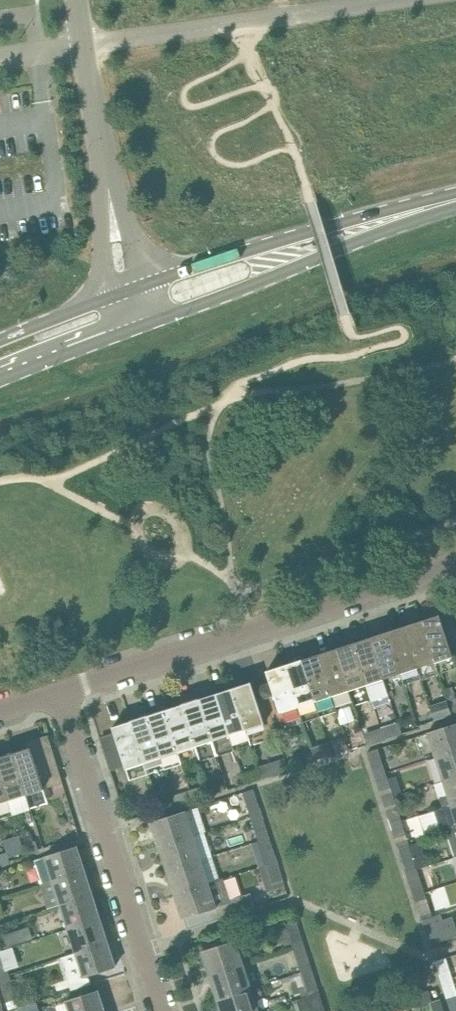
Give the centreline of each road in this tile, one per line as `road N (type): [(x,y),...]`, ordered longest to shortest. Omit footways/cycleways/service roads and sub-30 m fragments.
road 1 (residential): [(58,691),(455,564)]
road 2 (residential): [(162,1010),(58,691)]
road 3 (primary): [(140,325),(404,214)]
road 4 (primary): [(404,214),(273,242),(130,289)]
road 5 (unclassified): [(85,46),(130,289)]
road 6 (primary): [(0,380),(140,325)]
road 7 (primary): [(130,289),(0,340)]

